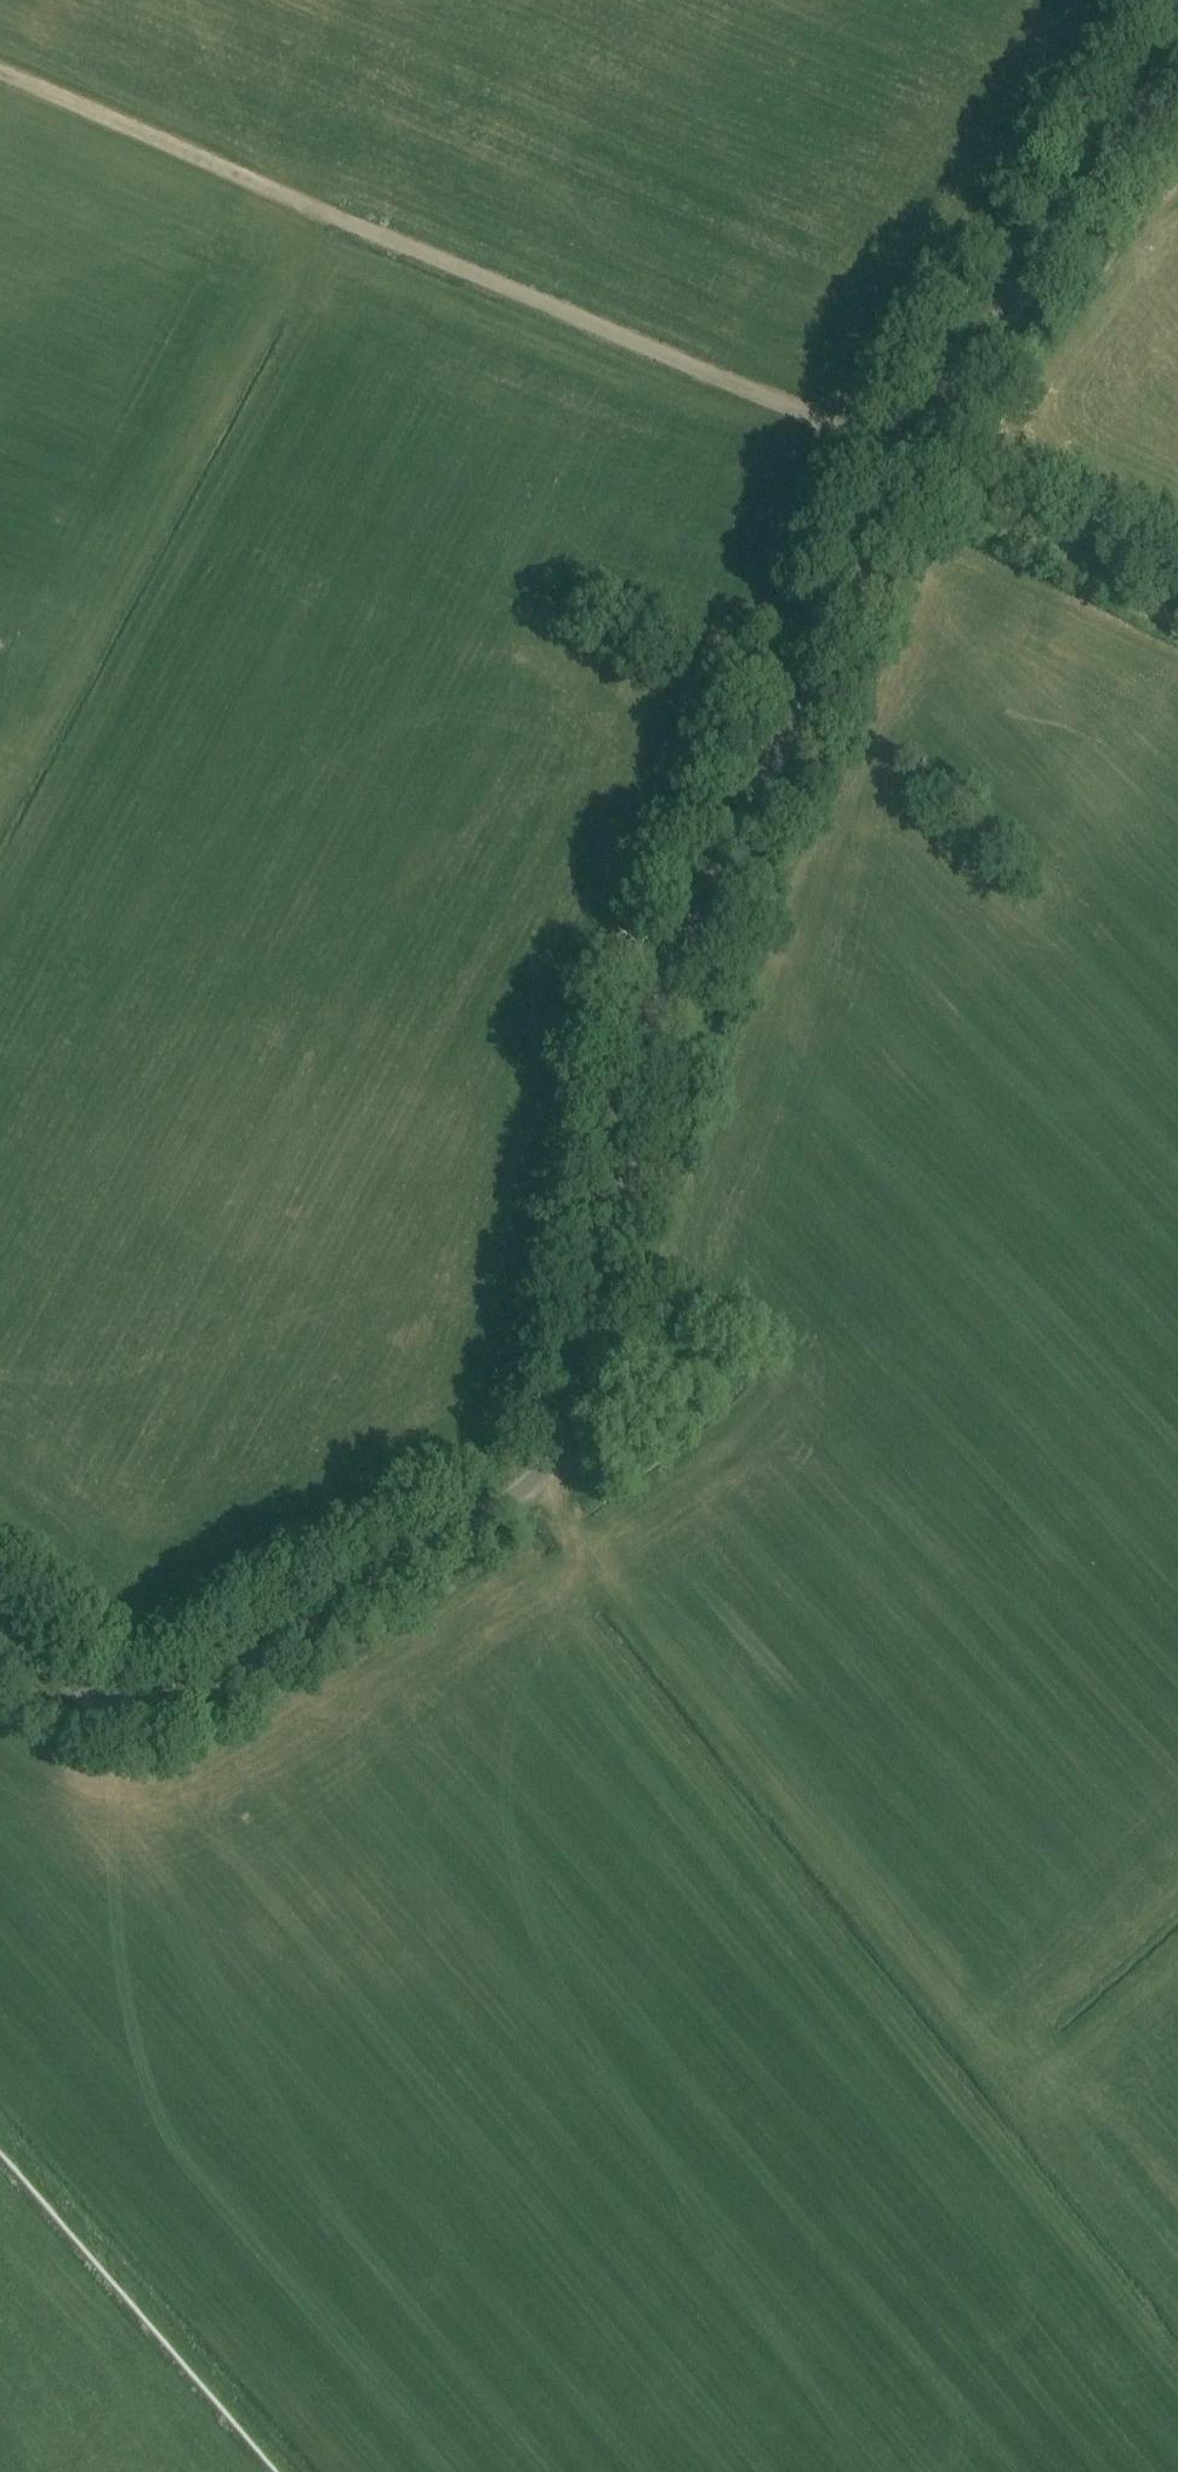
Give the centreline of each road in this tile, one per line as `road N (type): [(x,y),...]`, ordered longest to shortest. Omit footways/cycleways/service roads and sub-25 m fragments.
road 1 (unclassified): [(0,1617),(72,1682),(123,1706),(154,1704),(186,1693),(495,1512),(545,1470),(568,1435),(582,1381),(633,1106),(673,970),(929,433),(1177,61)]
road 2 (track): [(911,469),(0,78)]

